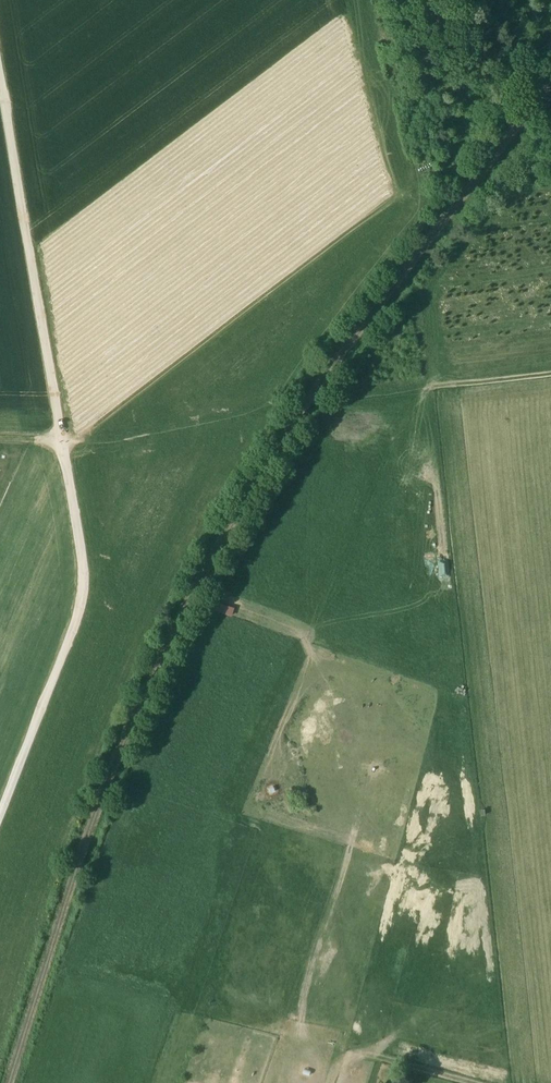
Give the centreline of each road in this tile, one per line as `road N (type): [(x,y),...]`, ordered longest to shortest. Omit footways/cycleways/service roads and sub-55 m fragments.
road 1 (track): [(278,412),(414,211),(368,0)]
road 2 (track): [(0,817),(85,582),(65,443)]
road 3 (track): [(0,59),(65,443)]
road 4 (track): [(0,442),(146,436),(255,417)]
road 5 (track): [(339,401),(550,374)]

